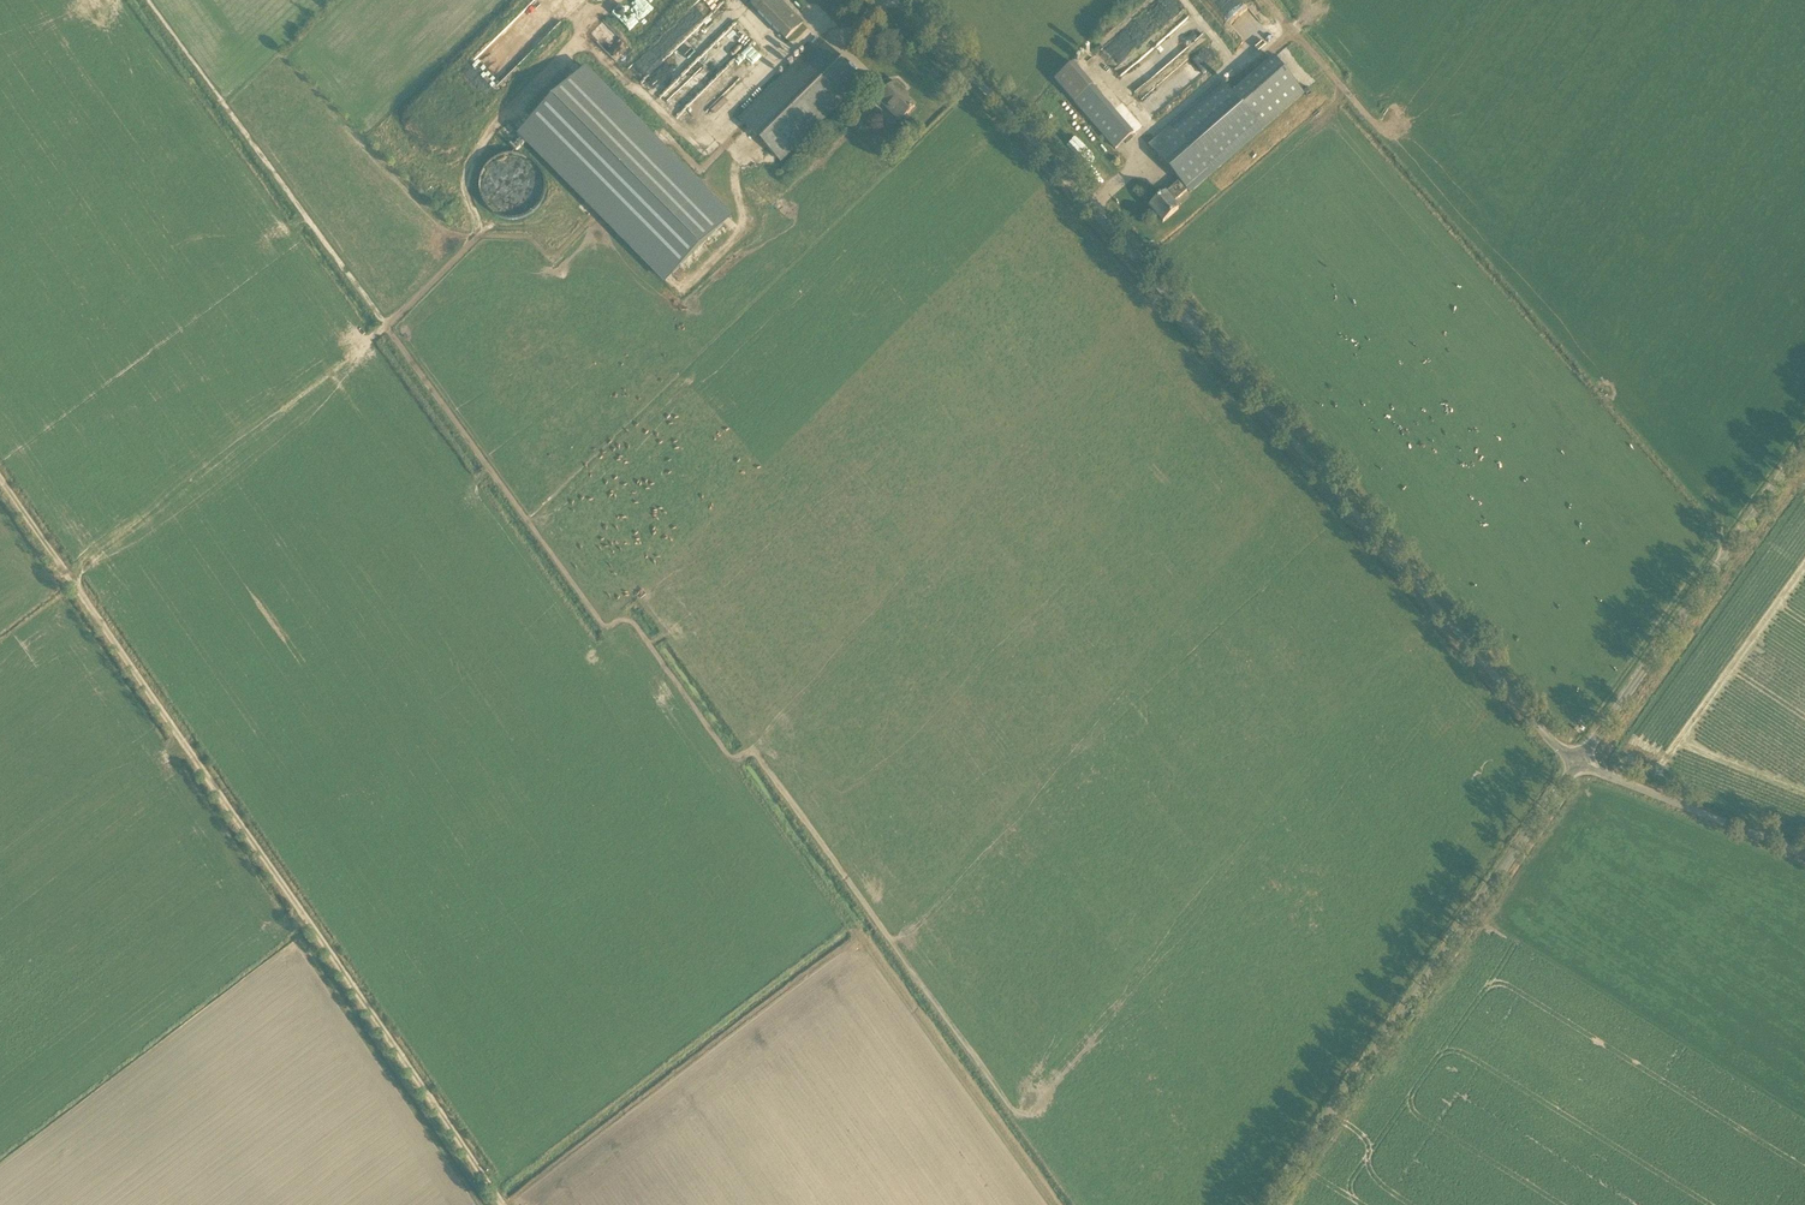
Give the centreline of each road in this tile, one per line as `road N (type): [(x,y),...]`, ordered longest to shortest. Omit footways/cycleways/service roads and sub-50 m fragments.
road 1 (unclassified): [(1580,761),(1558,749),(1007,111),(898,0)]
road 2 (track): [(504,1204),(0,476)]
road 3 (unclassified): [(1265,1204),(1580,761)]
road 4 (track): [(1534,312),(1265,0)]
road 5 (track): [(385,328),(148,0)]
road 6 (unclassified): [(1580,761),(1804,442)]
road 7 (unclassified): [(1804,851),(1580,761)]
road 8 (track): [(490,227),(373,340)]

